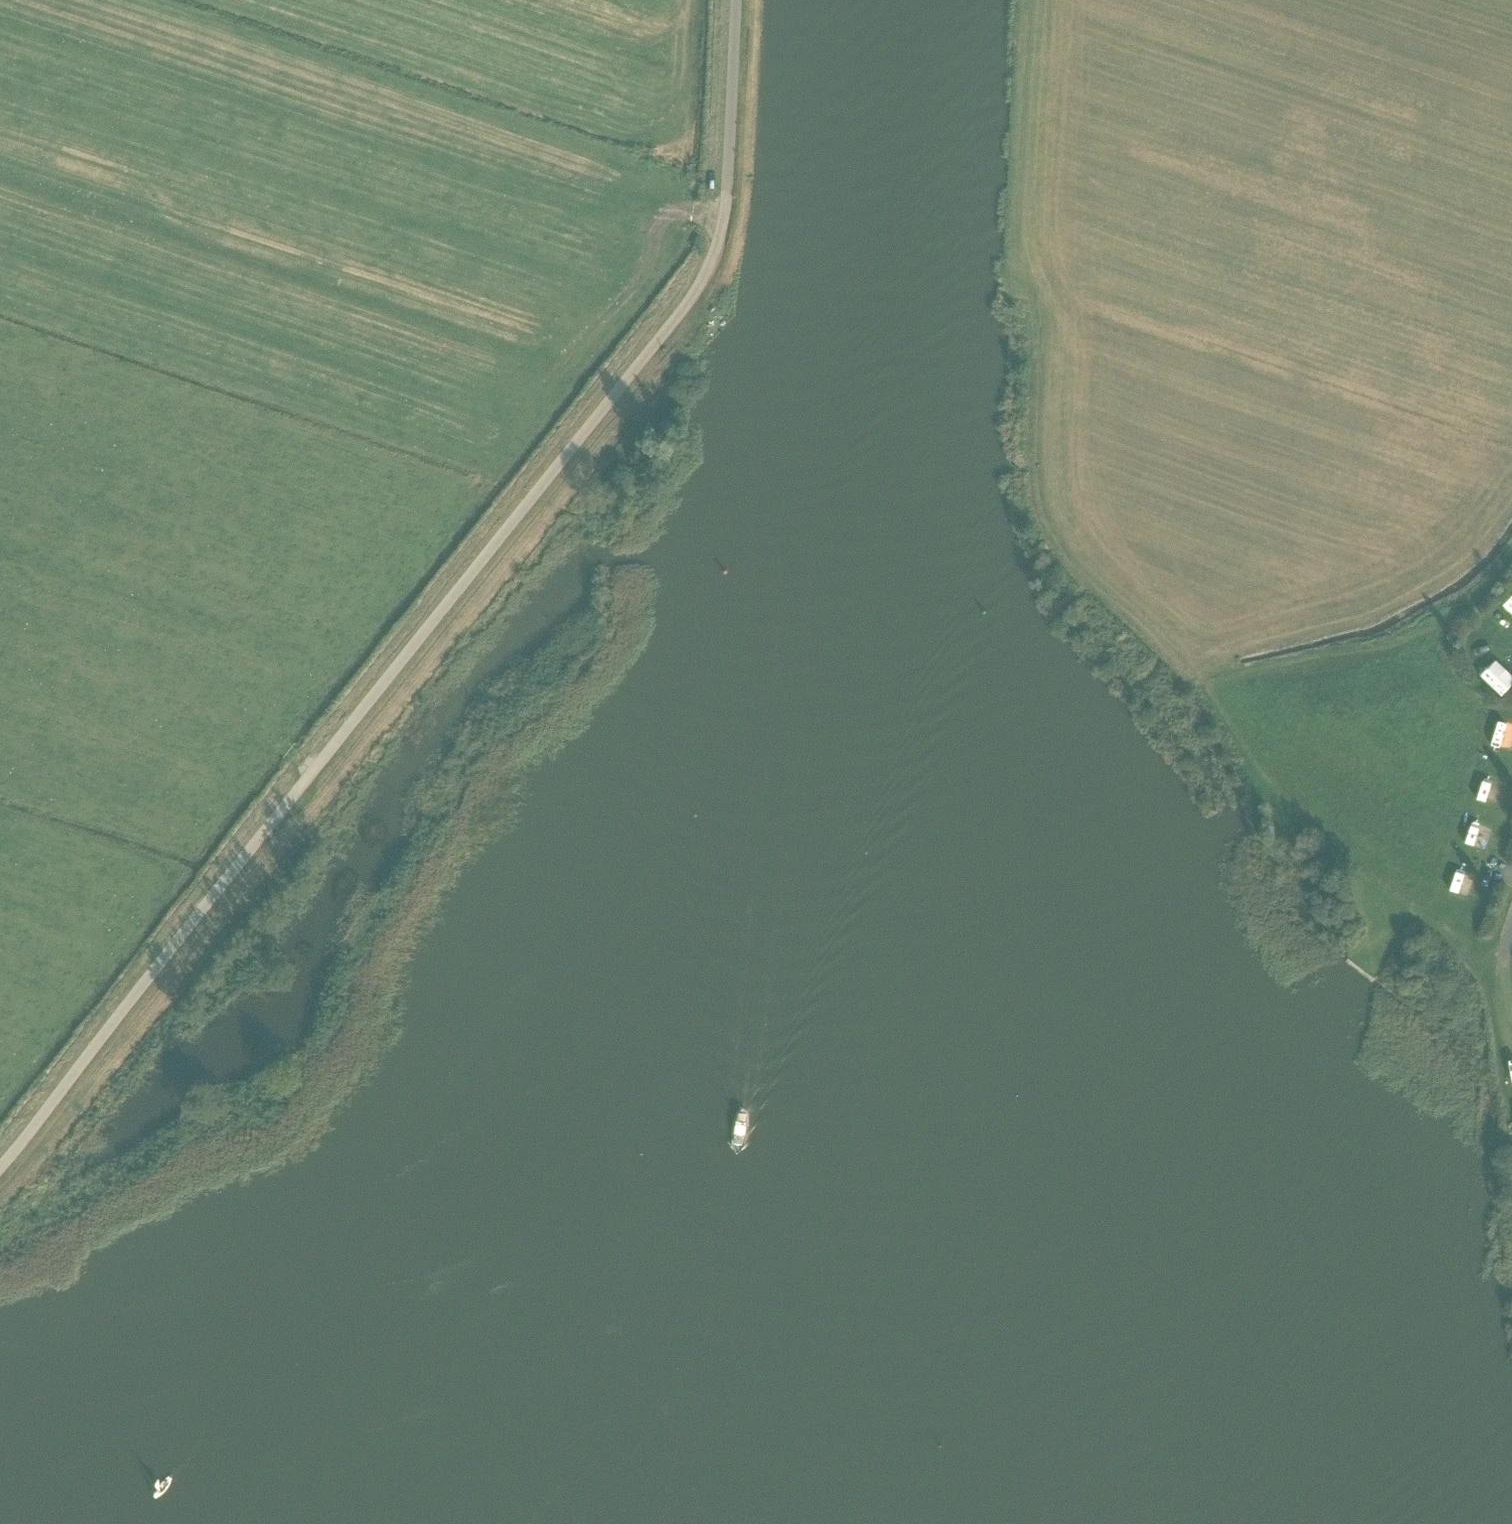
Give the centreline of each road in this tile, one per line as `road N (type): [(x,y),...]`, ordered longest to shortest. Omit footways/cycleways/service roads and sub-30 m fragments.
road 1 (unclassified): [(0,1183),(700,292),(718,232),(724,0)]

